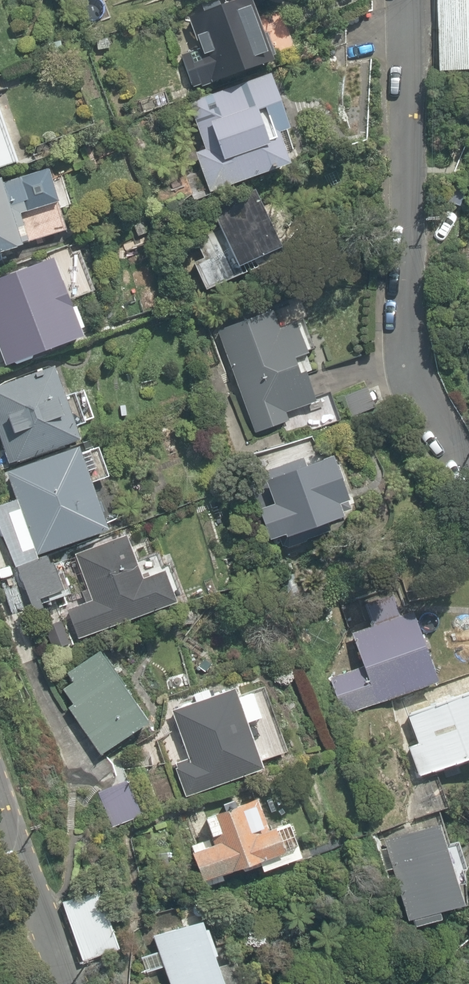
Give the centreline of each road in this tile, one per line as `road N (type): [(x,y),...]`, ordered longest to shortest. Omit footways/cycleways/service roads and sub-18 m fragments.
road 1 (residential): [(468,467),(413,351),(409,0)]
road 2 (residential): [(0,821),(55,983)]

